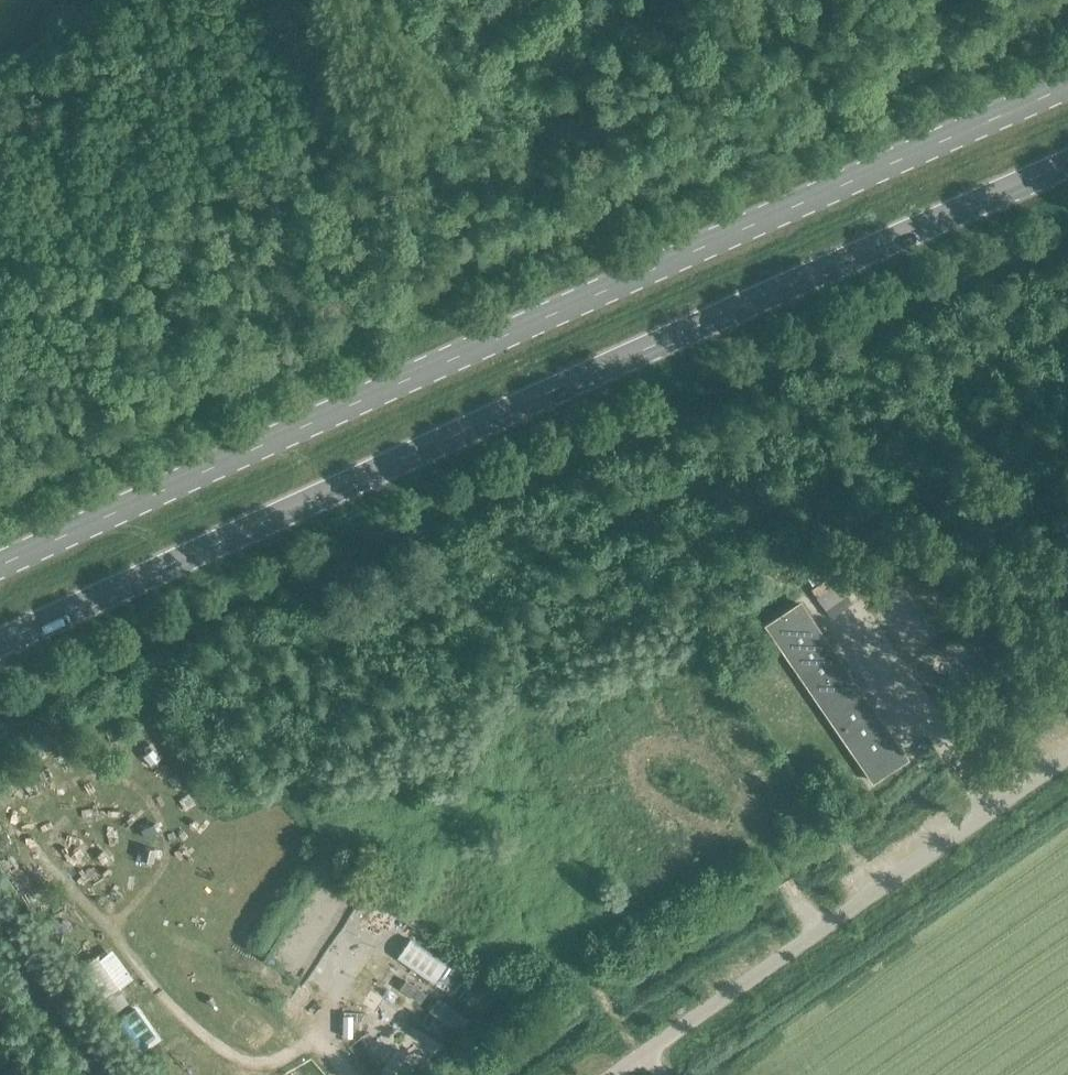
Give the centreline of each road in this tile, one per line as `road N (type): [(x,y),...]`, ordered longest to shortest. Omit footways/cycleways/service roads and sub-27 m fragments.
road 1 (trunk): [(0,648),(1067,163)]
road 2 (trunk): [(1067,89),(0,570)]
road 3 (residential): [(617,1074),(1067,757)]

